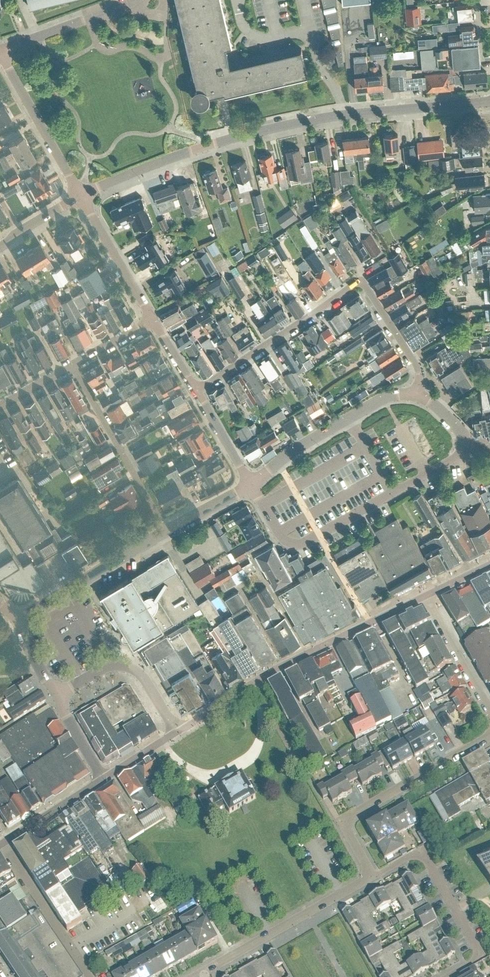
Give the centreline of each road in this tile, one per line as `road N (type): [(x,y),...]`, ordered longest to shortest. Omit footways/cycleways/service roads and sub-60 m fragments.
road 1 (residential): [(81,195),(249,132),(345,113),(489,99)]
road 2 (residential): [(196,389),(355,283),(414,360),(416,395)]
road 3 (residential): [(177,732),(279,668),(426,596)]
road 4 (residential): [(251,483),(285,540),(300,543),(456,456),(464,441)]
road 5 (residential): [(371,878),(343,821),(489,736)]
road 6 (residential): [(448,976),(481,957),(421,851),(371,878)]
road 7 (residential): [(203,973),(371,878)]
road 8 (residential): [(166,531),(70,366)]
road 9 (residential): [(251,483),(383,397),(416,395)]
road 10 (residential): [(19,621),(166,531)]
road 11 (residential): [(81,195),(0,55)]
road 12 (residential): [(177,732),(145,680),(126,667),(104,669),(57,696)]
road 13 (residential): [(81,195),(152,320)]
road 14 (residential): [(0,51),(132,0)]
road 15 (residential): [(426,596),(489,712)]
road 16 (residential): [(0,845),(103,779)]

